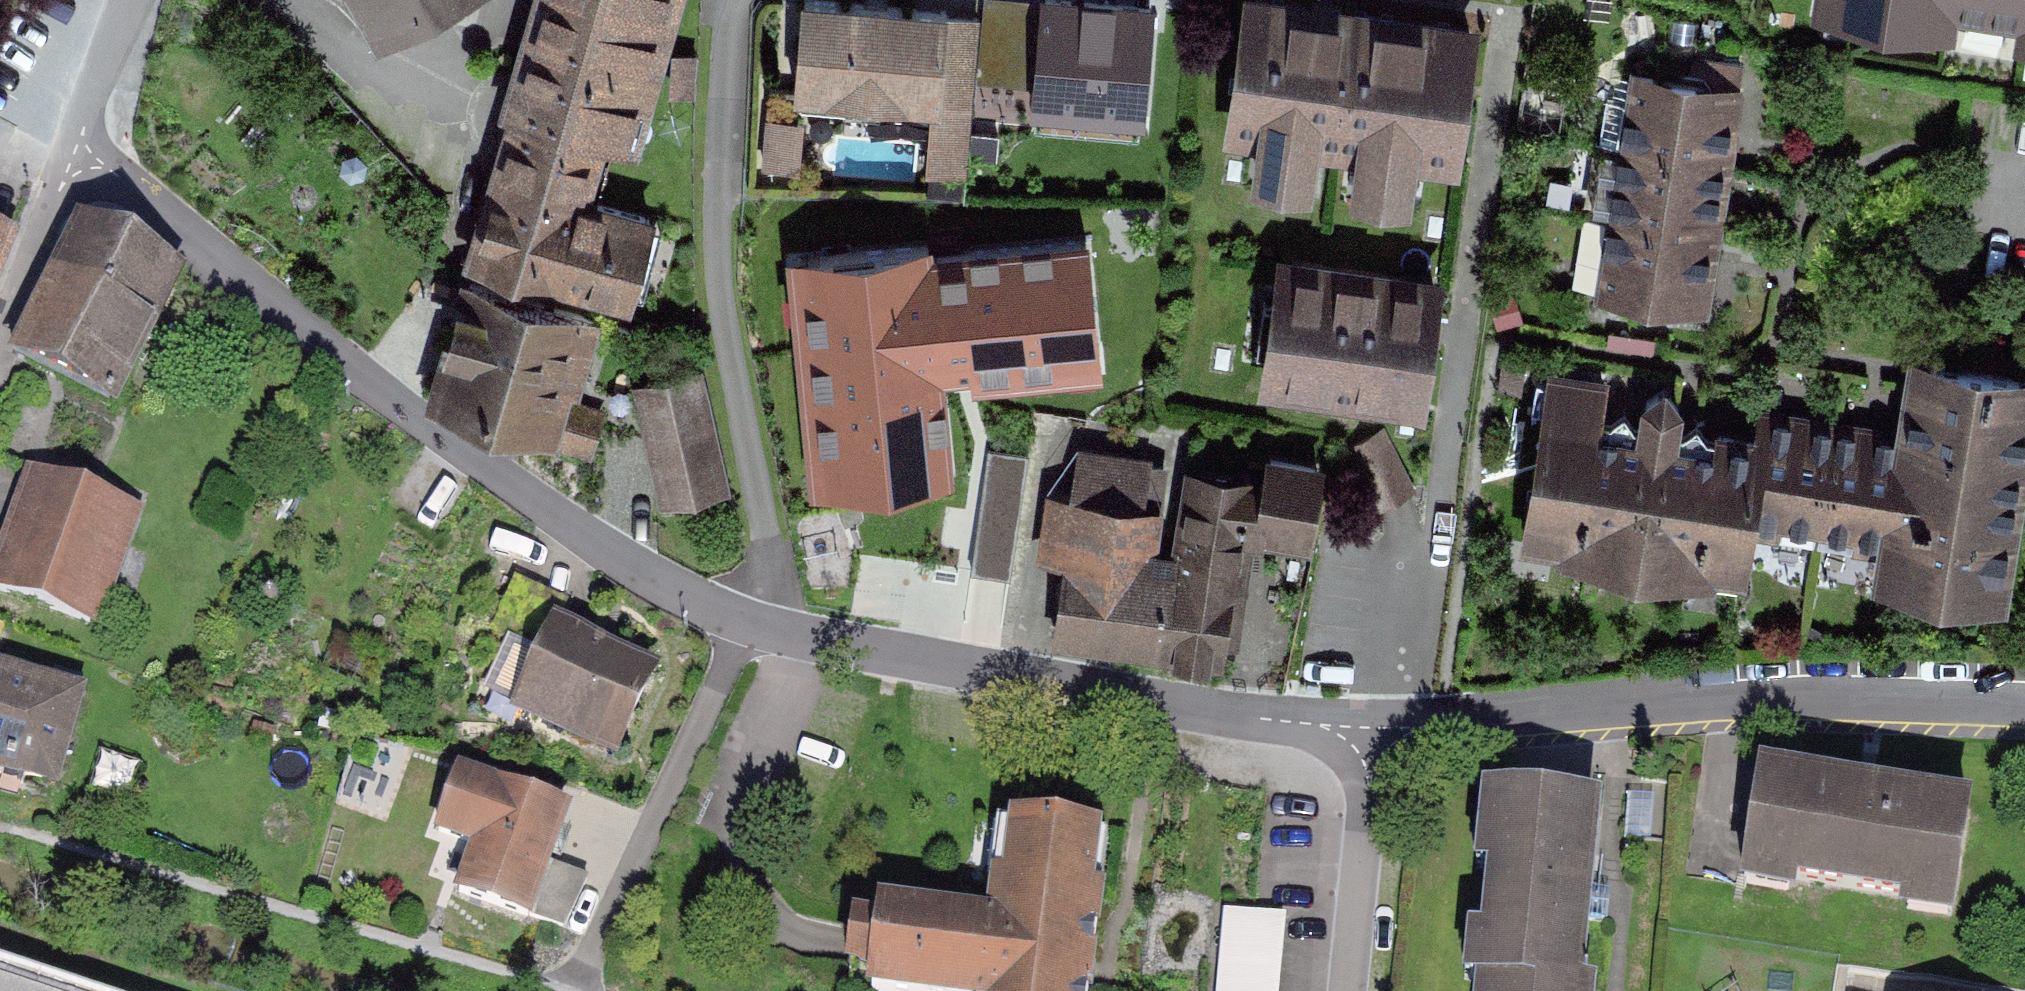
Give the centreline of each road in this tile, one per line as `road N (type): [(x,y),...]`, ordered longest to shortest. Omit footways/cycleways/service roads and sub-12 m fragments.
road 1 (residential): [(739,623),(654,585),(427,427),(143,198),(77,161)]
road 2 (residential): [(2024,708),(1727,703),(1378,728)]
road 3 (residential): [(730,0),(716,209),(720,303),(773,564),(779,631)]
road 4 (residential): [(1378,728),(1262,721),(779,631)]
road 5 (residential): [(739,623),(578,987)]
road 6 (residential): [(1378,728),(1345,990)]
road 7 (residential): [(77,161),(0,333)]
road 8 (residential): [(77,161),(126,0)]

